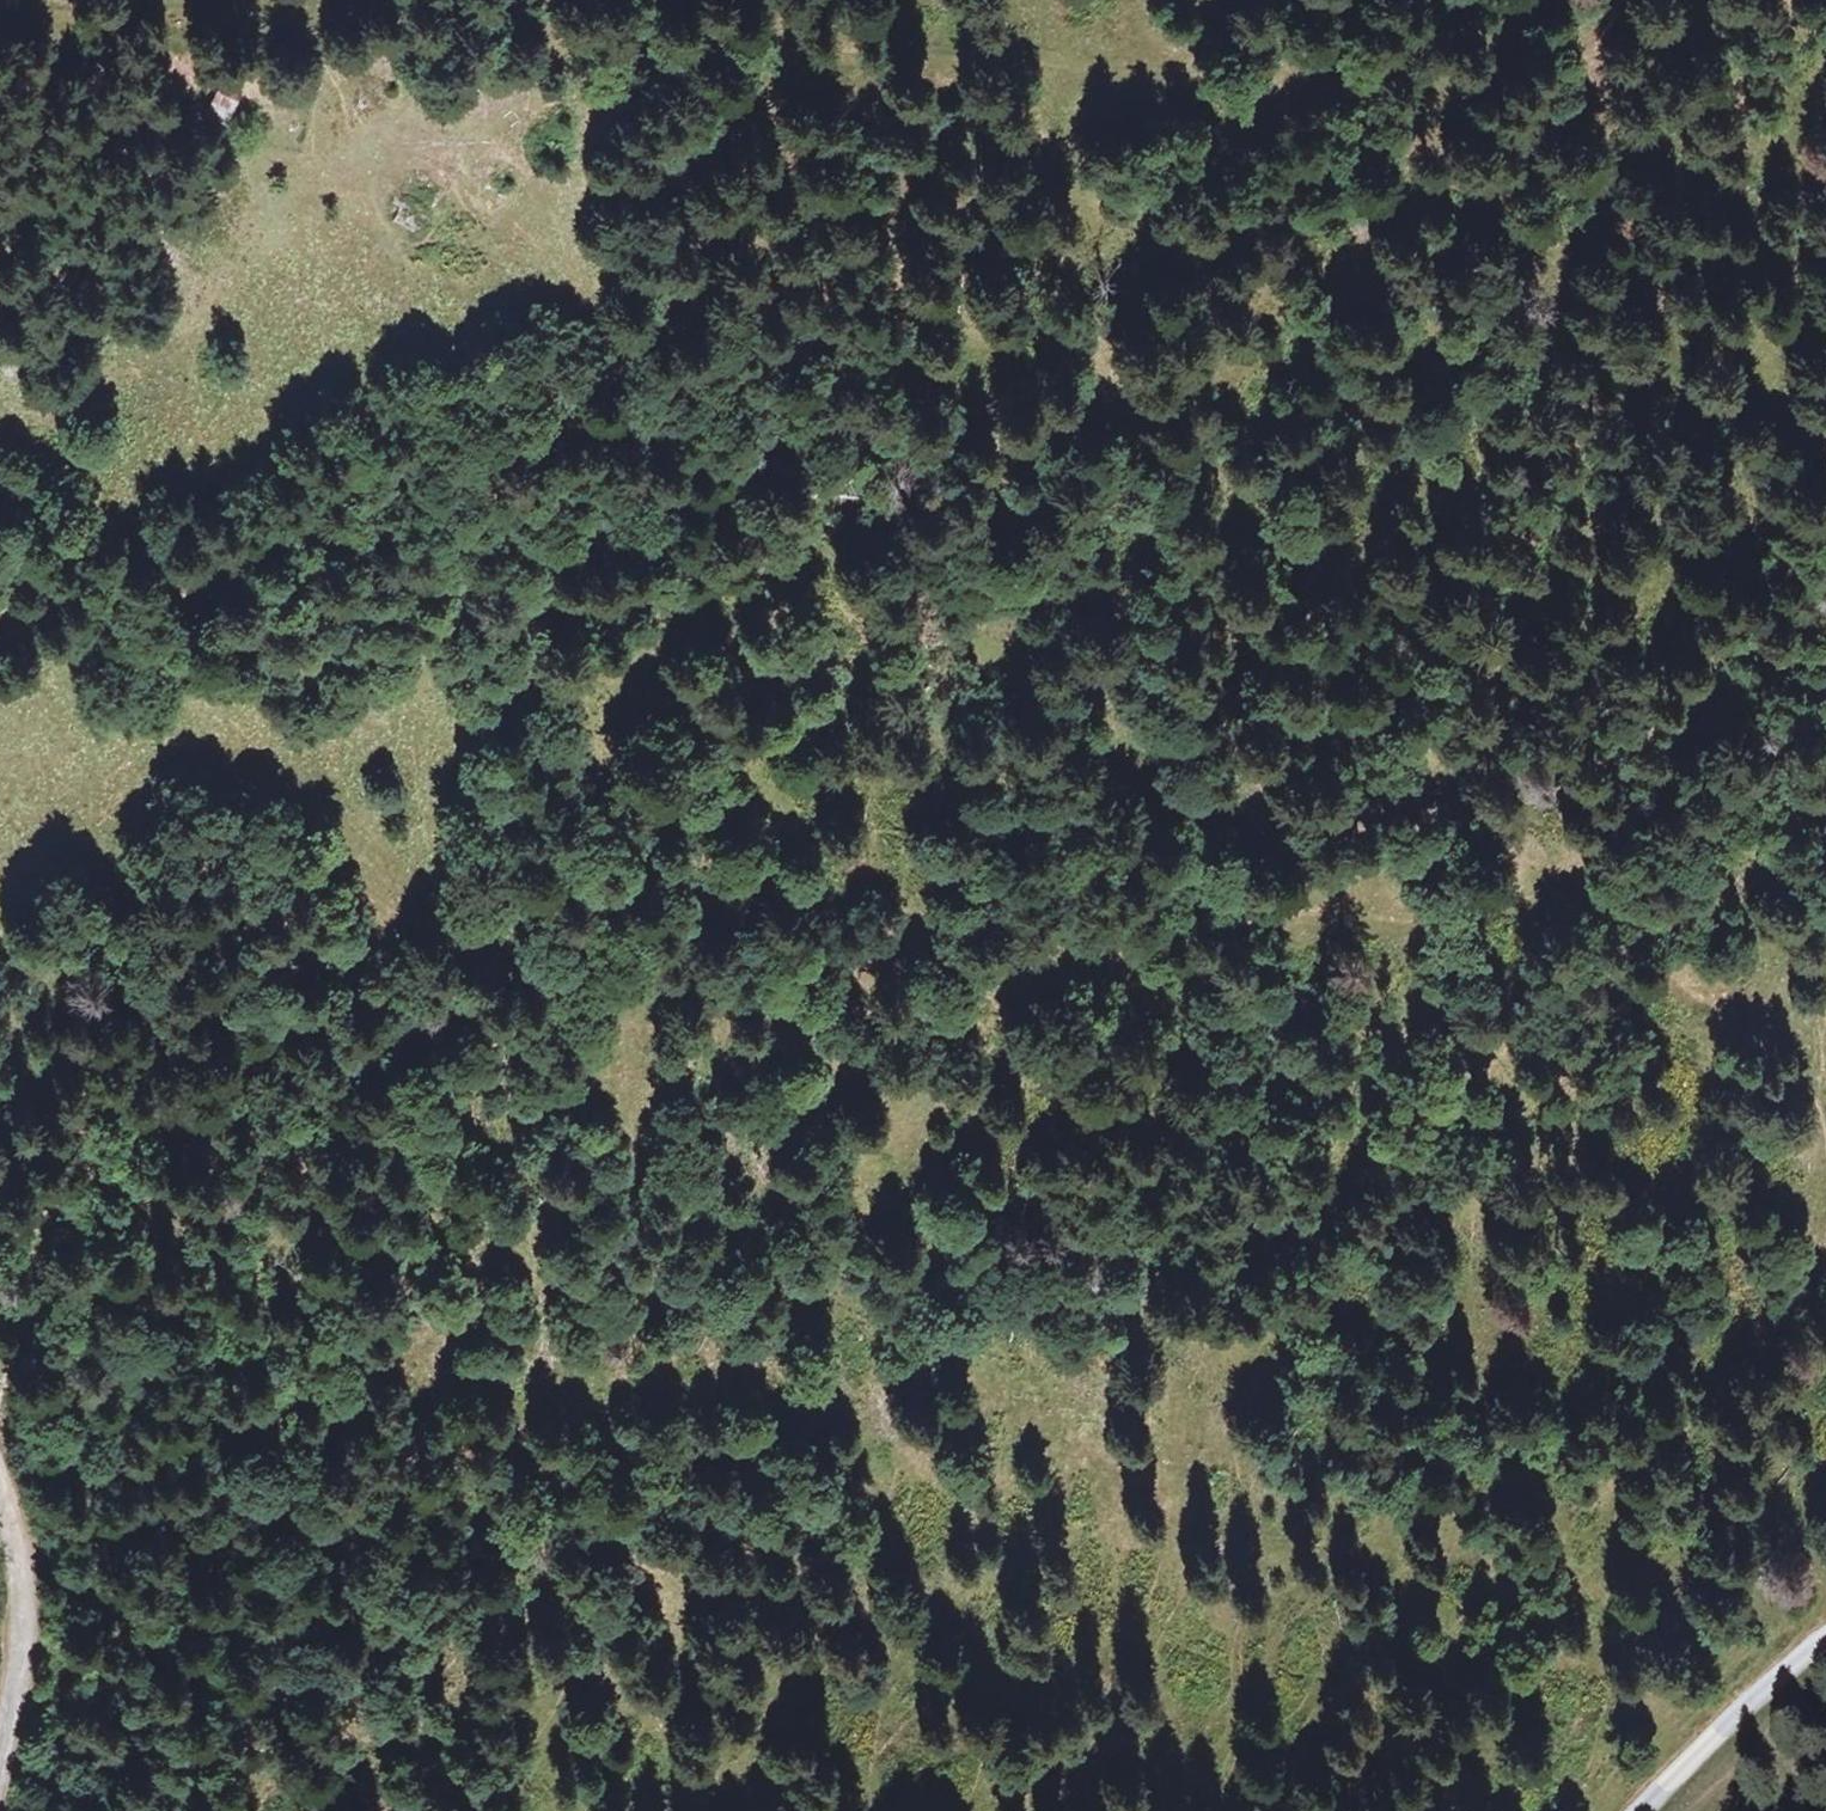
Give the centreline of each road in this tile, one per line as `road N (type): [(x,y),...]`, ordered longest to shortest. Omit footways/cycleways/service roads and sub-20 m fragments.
road 1 (unclassified): [(0,1502),(21,1548),(22,1624),(0,1773)]
road 2 (unclassified): [(1635,1810),(1825,1636)]

